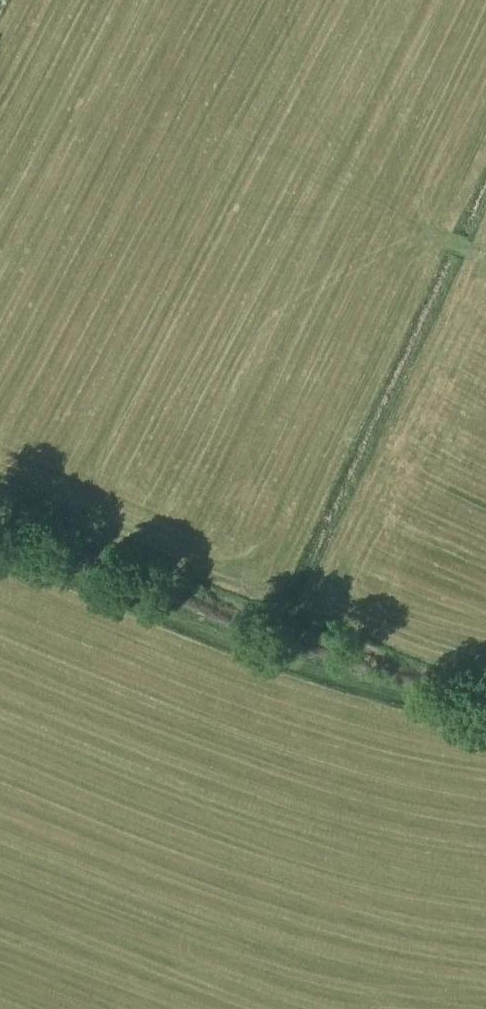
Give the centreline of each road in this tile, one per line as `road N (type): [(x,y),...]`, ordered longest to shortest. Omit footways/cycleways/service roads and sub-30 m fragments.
road 1 (track): [(485,720),(382,698),(0,540)]

